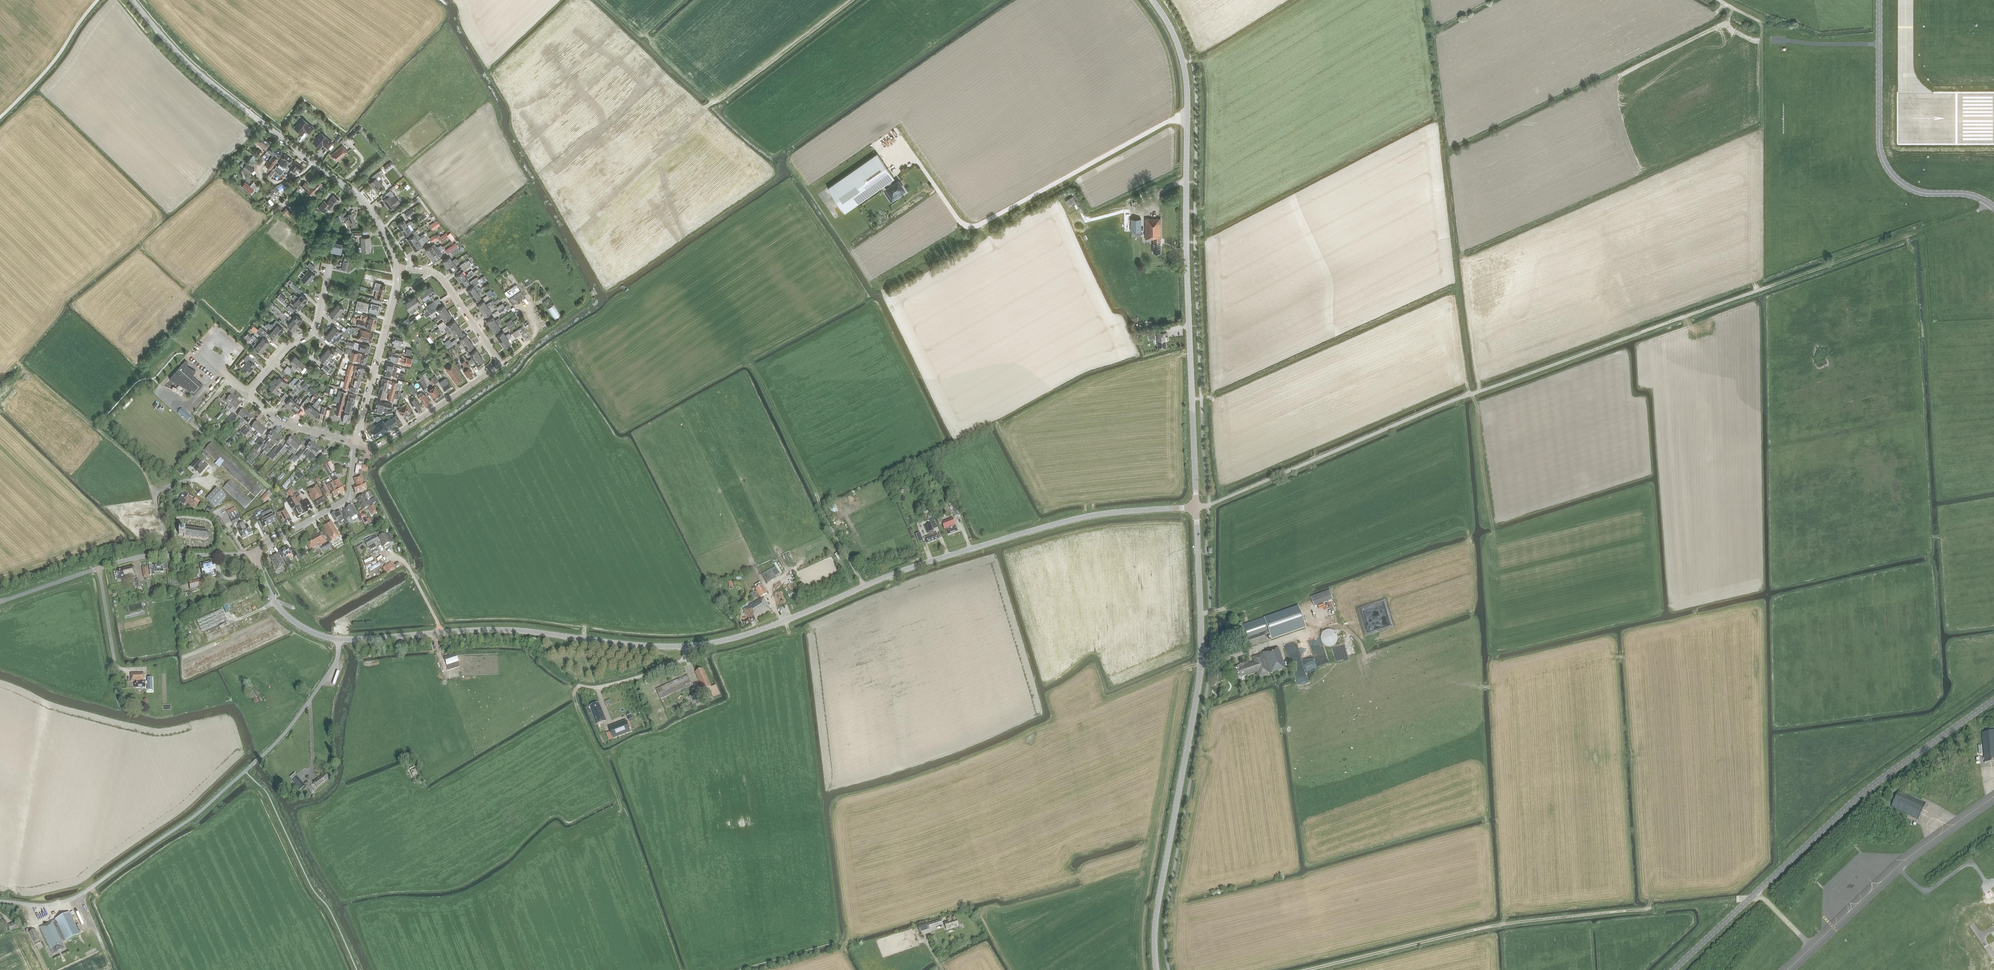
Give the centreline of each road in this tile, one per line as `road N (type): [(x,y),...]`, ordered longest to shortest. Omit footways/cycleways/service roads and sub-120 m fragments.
road 1 (tertiary): [(339,639),(491,630),(641,646),(708,643),(1031,530),(1101,514),(1196,507)]
road 2 (track): [(1209,505),(1453,400),(1978,211)]
road 3 (secondary): [(1196,507),(1187,91),(1176,40),(1152,0)]
road 4 (secondary): [(1156,969),(1157,913),(1201,663),(1196,507)]
road 5 (unclassified): [(0,901),(75,897),(199,812),(284,733),(335,663),(339,639)]
road 6 (track): [(1307,969),(1504,924),(1737,900)]
road 7 (unclassified): [(1993,700),(1854,801),(1673,969)]
road 8 (tertiary): [(396,267),(360,199),(199,73),(132,0)]
road 9 (residential): [(356,444),(379,445),(500,365),(440,278),(396,267)]
road 10 (unclassified): [(1879,0),(1885,165),(1915,191),(1966,194),(1993,207)]
road 11 (unclassified): [(0,602),(136,558),(253,552)]
road 12 (track): [(579,686),(577,708),(424,796),(410,779)]
road 13 (tertiary): [(356,444),(396,267)]
road 14 (tertiary): [(253,552),(346,499),(356,444)]
road 15 (residential): [(247,394),(315,328),(329,265)]
road 16 (track): [(98,0),(0,117)]
road 17 (track): [(1719,0),(1761,23),(1762,122)]
road 18 (residential): [(356,444),(282,422),(247,394)]

